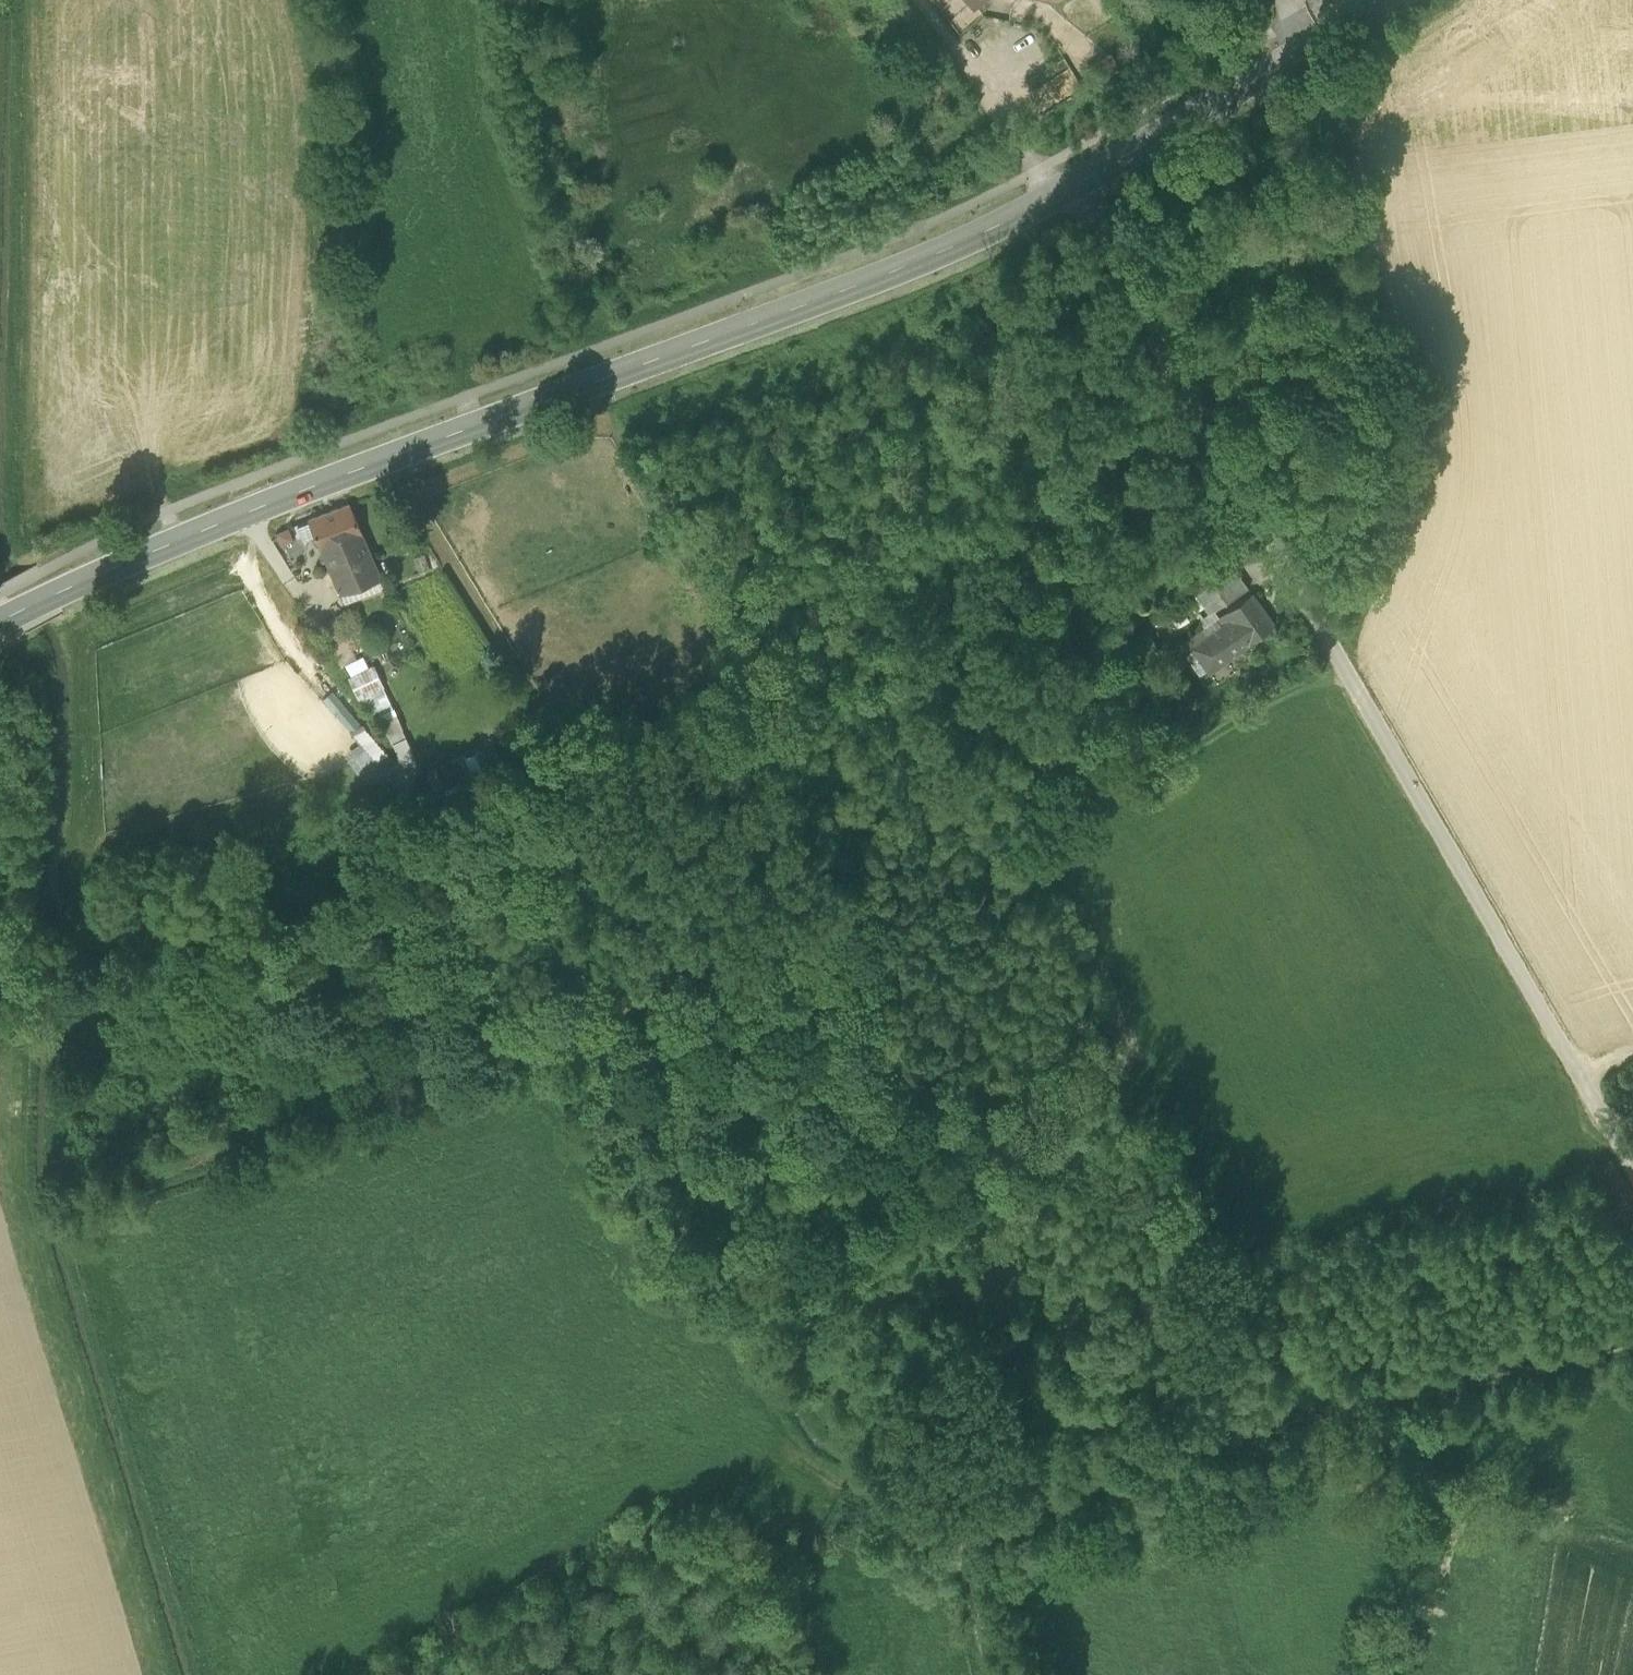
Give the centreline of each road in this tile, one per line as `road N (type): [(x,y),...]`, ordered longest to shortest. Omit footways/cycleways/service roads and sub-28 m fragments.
road 1 (tertiary): [(1059,191),(847,288),(253,508),(0,618)]
road 2 (unclassified): [(1059,191),(1100,237),(1278,540),(1632,1171)]
road 3 (track): [(1632,1344),(1326,1414),(961,1537),(950,1558),(996,1674)]
road 4 (tertiary): [(1386,0),(1059,191)]

